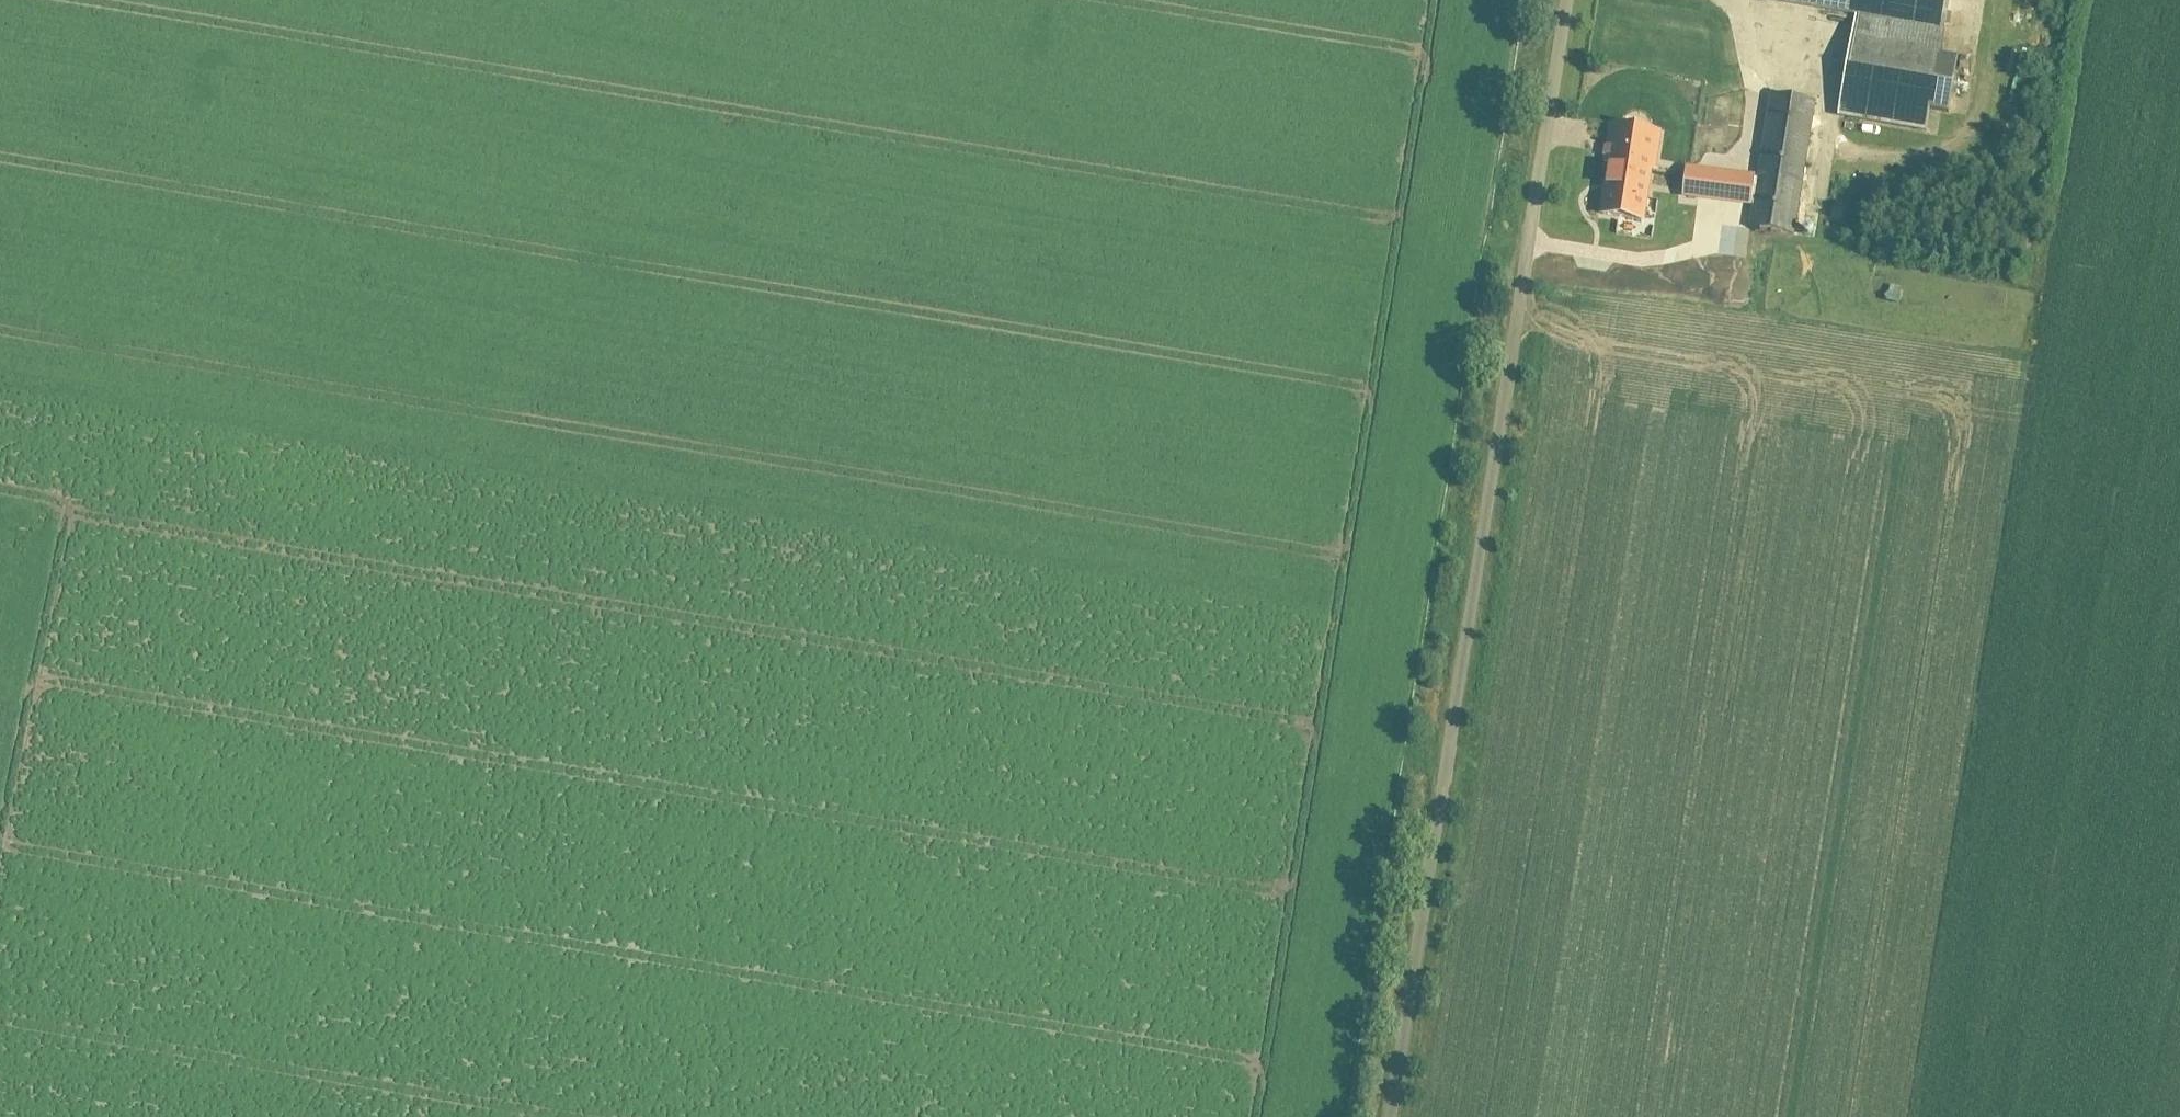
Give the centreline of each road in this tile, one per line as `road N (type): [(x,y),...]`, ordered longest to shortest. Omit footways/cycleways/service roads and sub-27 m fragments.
road 1 (residential): [(1574,0),(1397,1116)]

